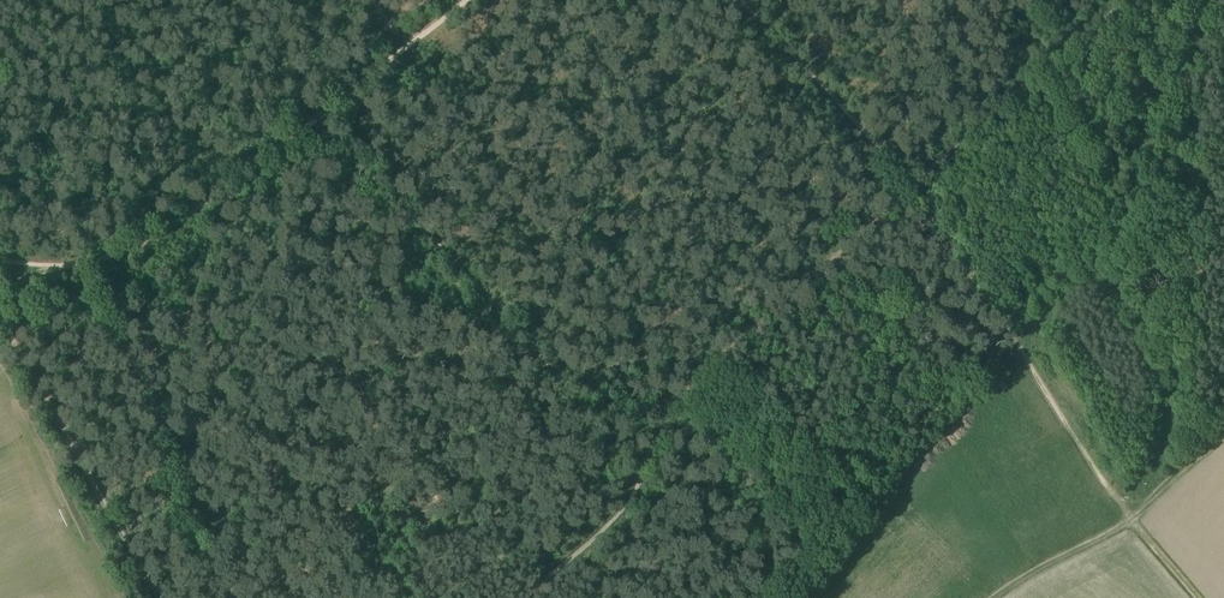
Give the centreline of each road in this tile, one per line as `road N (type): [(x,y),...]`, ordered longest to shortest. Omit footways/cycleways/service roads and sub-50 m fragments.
road 1 (track): [(535,597),(654,483),(706,383),(907,193)]
road 2 (track): [(654,483),(313,122)]
road 3 (track): [(154,597),(0,320)]
road 4 (track): [(989,597),(1130,521)]

